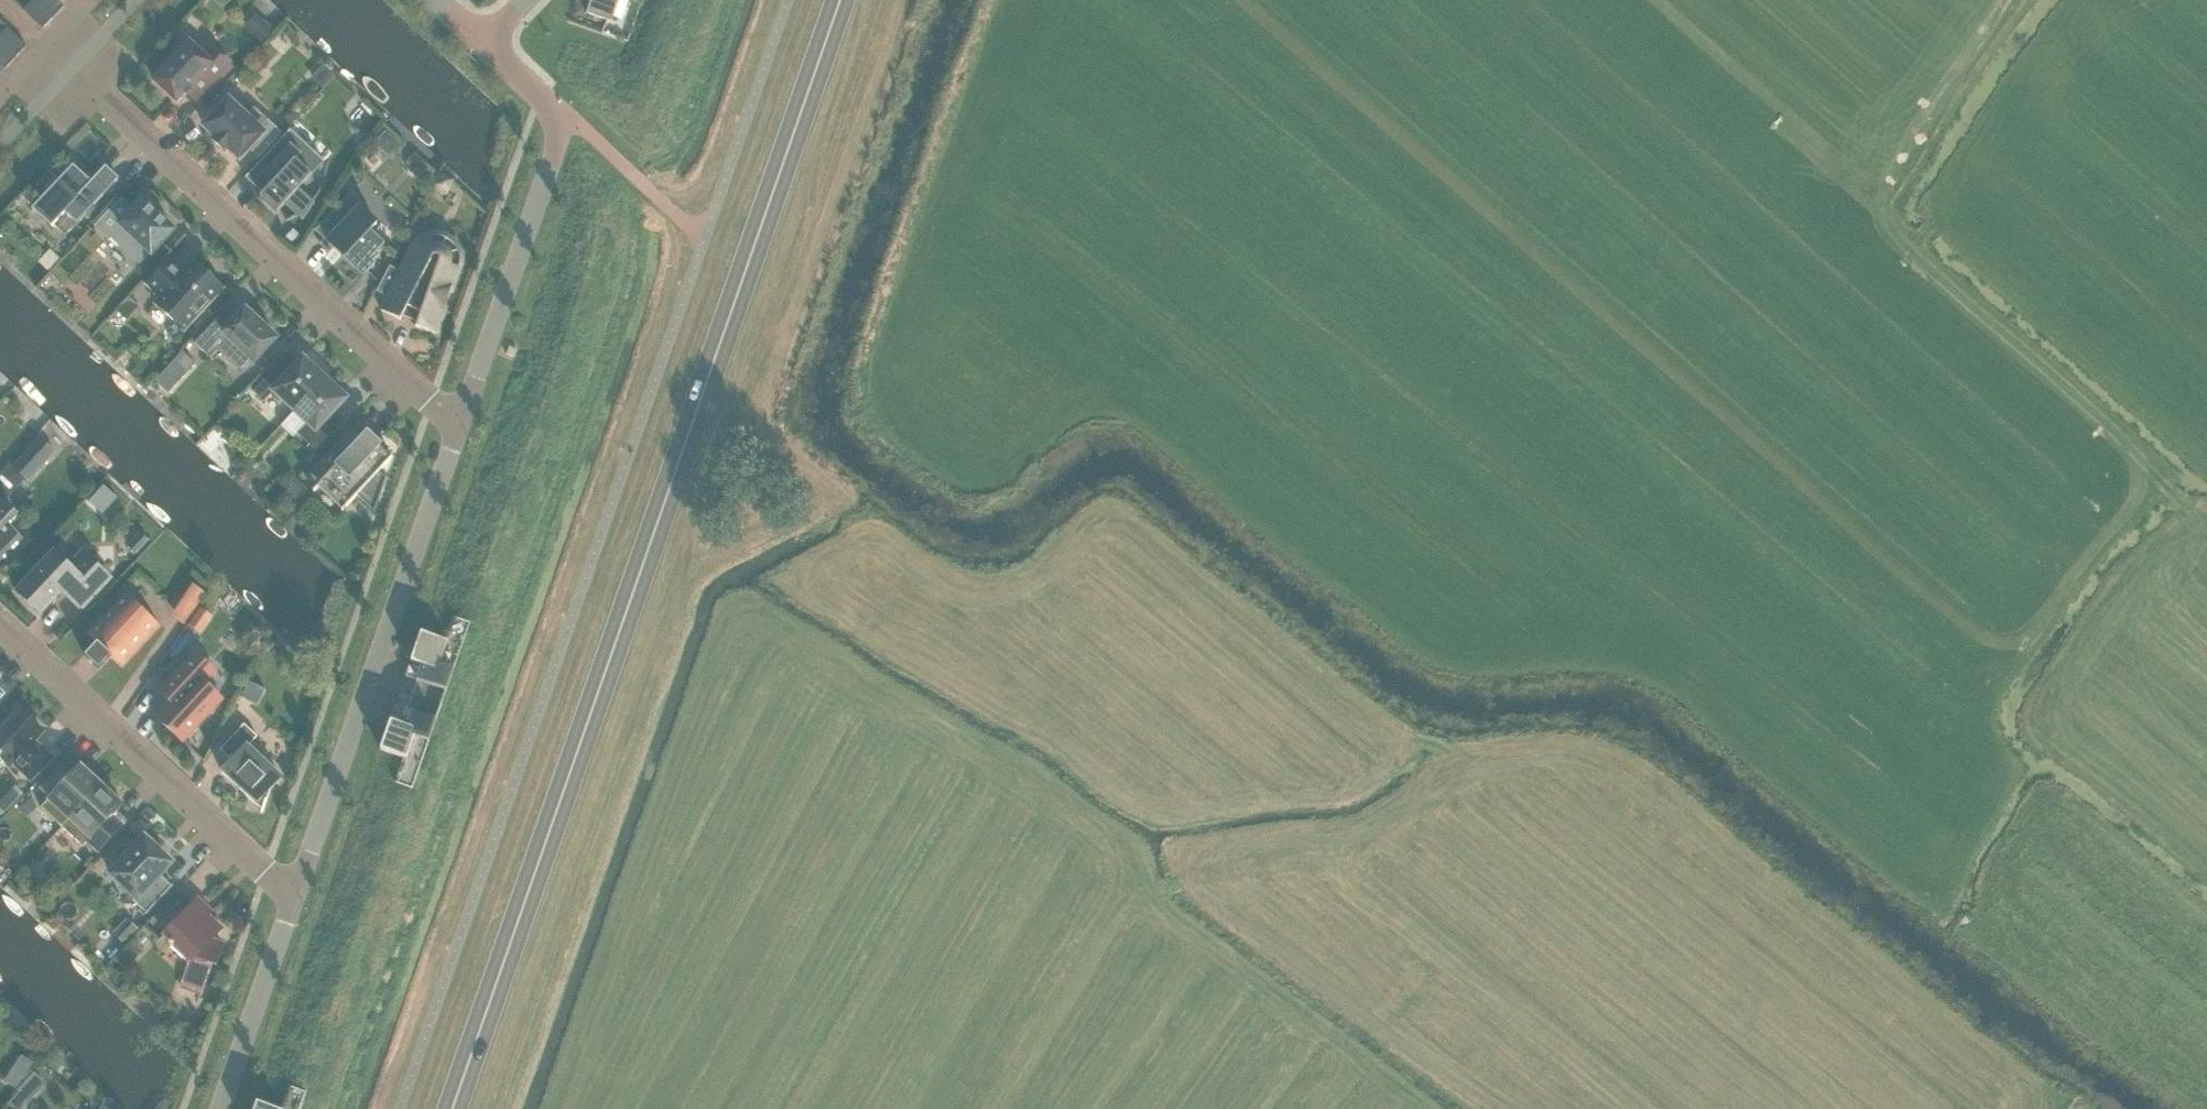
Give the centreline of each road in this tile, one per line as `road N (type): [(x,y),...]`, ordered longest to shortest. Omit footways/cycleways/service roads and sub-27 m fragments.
road 1 (primary): [(451,1108),(839,0)]
road 2 (track): [(2006,0),(1900,141),(1882,174),(1880,214),(2143,458)]
road 3 (residential): [(461,418),(431,404),(47,47)]
road 4 (unclassified): [(297,891),(461,418)]
road 5 (unclassified): [(461,418),(555,149),(557,118),(483,43)]
road 6 (residential): [(297,891),(266,875),(0,627)]
road 7 (unclassified): [(220,1108),(297,891)]

